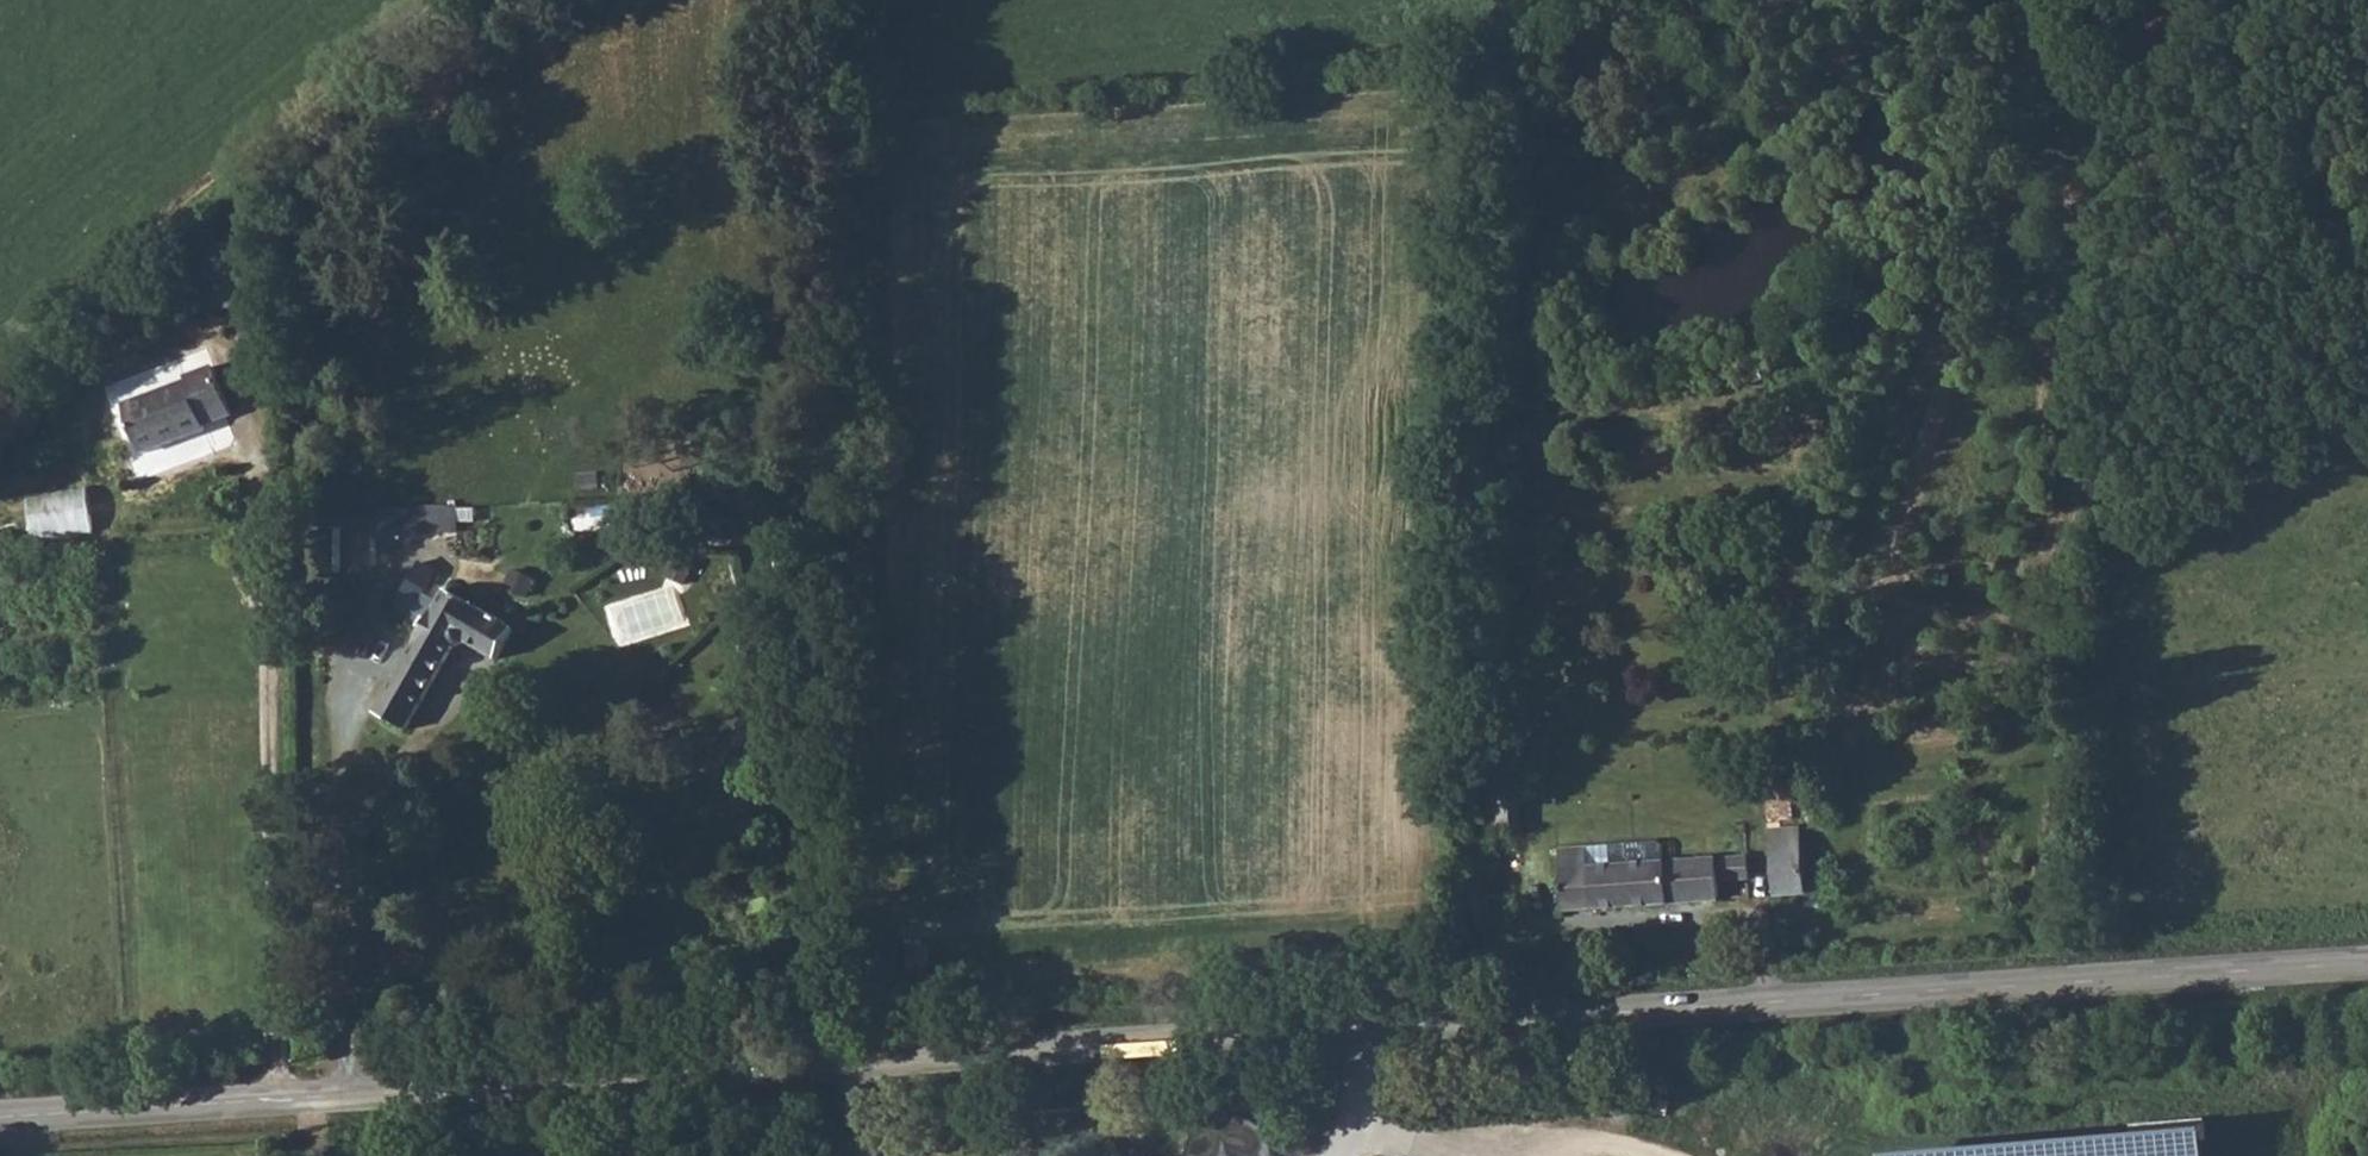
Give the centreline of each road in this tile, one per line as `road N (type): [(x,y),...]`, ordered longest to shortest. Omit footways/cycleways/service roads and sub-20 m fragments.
road 1 (secondary): [(0,1113),(2367,962)]
road 2 (track): [(422,0),(0,366)]

